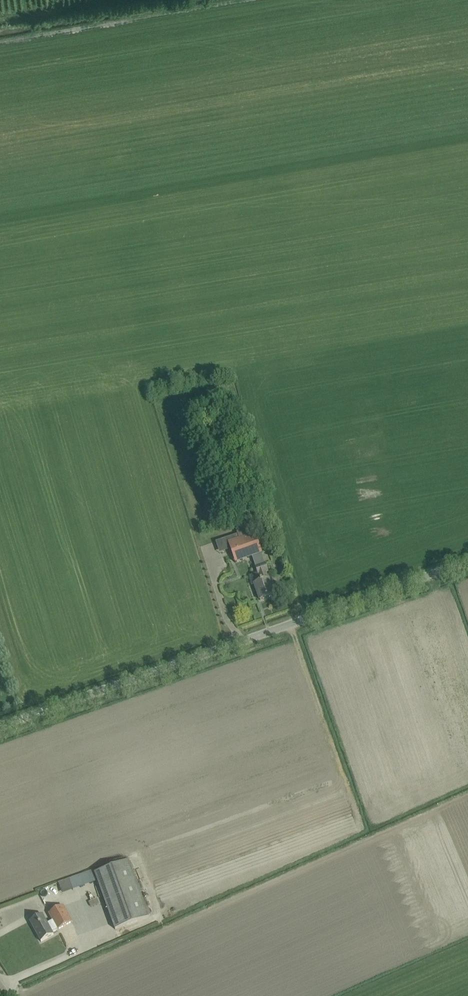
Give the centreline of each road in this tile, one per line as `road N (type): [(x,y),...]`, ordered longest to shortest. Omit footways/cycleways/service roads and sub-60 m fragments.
road 1 (unclassified): [(0,726),(467,562)]

